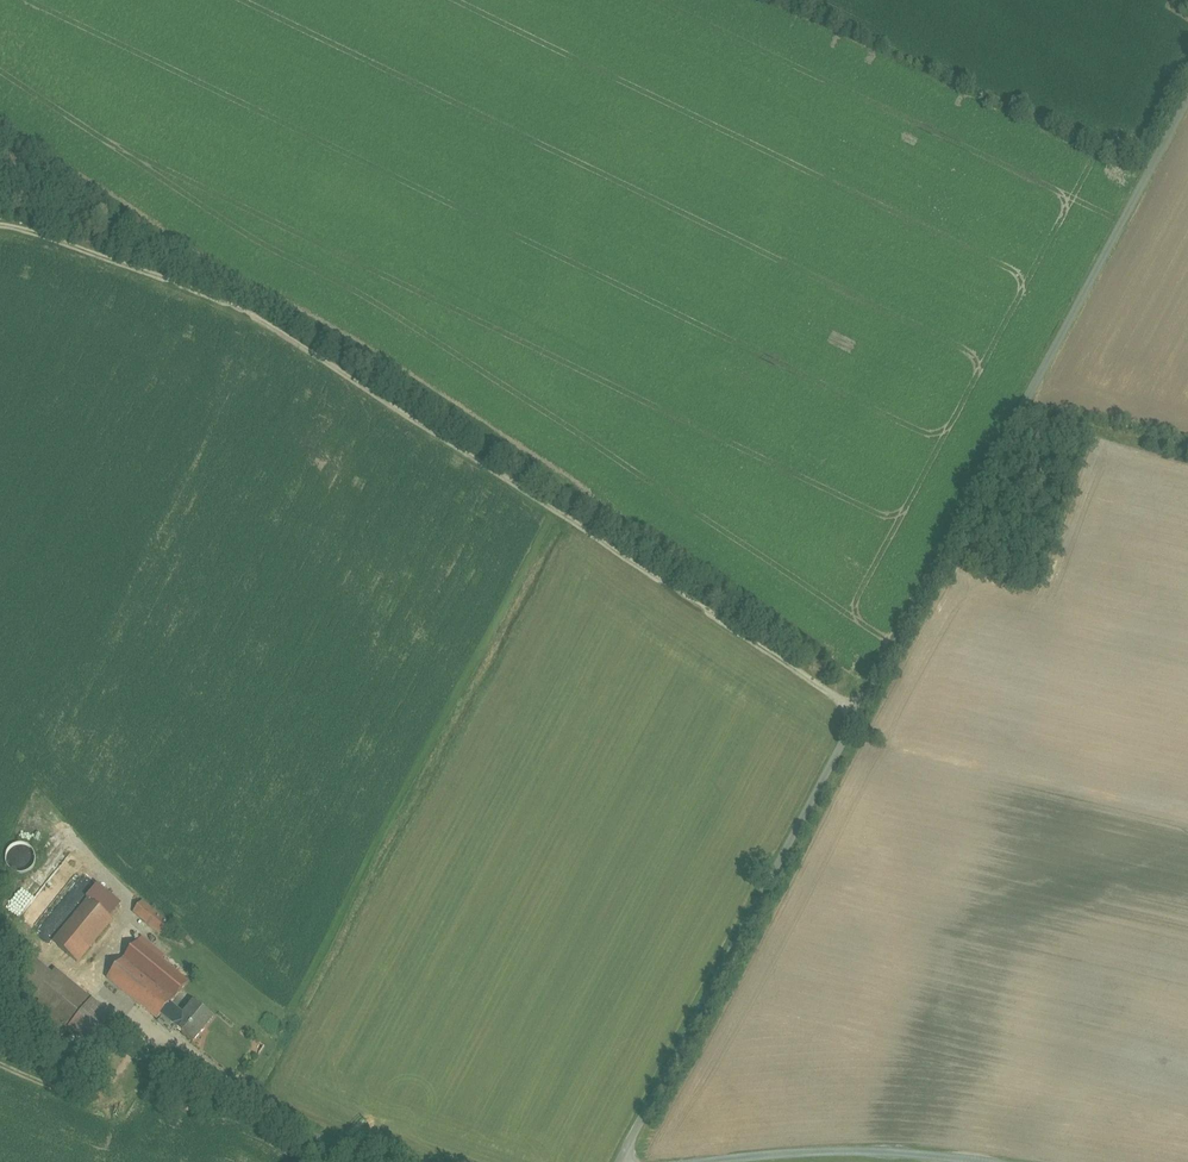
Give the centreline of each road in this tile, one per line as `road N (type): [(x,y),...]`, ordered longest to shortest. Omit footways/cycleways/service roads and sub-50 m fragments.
road 1 (unclassified): [(618,1161),(1187,97)]
road 2 (track): [(852,717),(826,692),(261,321),(0,227)]
road 3 (unclassified): [(410,1161),(245,1092),(83,979)]
road 4 (unclassified): [(705,1161),(859,1151),(967,1161)]
road 5 (track): [(146,1024),(115,1084),(93,1100),(78,1102),(0,1067)]
road 6 (track): [(1016,413),(1187,448)]

